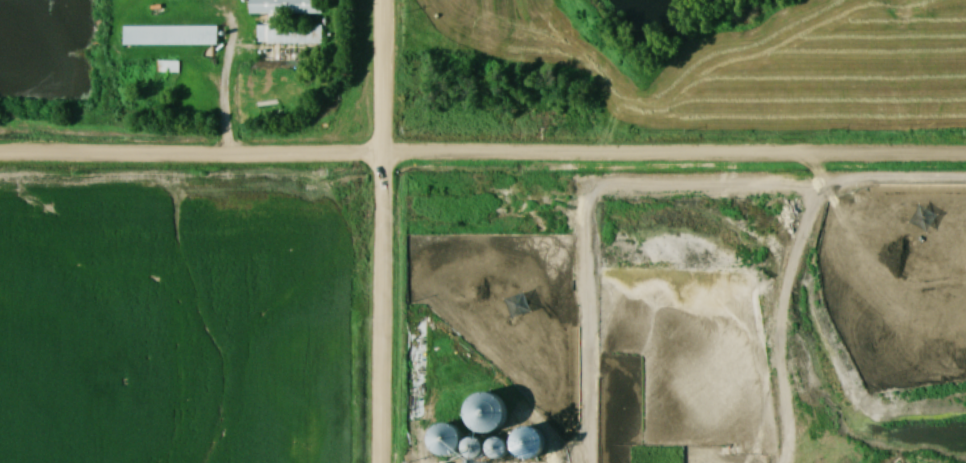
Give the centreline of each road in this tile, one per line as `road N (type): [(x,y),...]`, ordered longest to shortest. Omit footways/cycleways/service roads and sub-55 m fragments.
road 1 (residential): [(0,155),(965,154)]
road 2 (residential): [(380,462),(379,0)]

